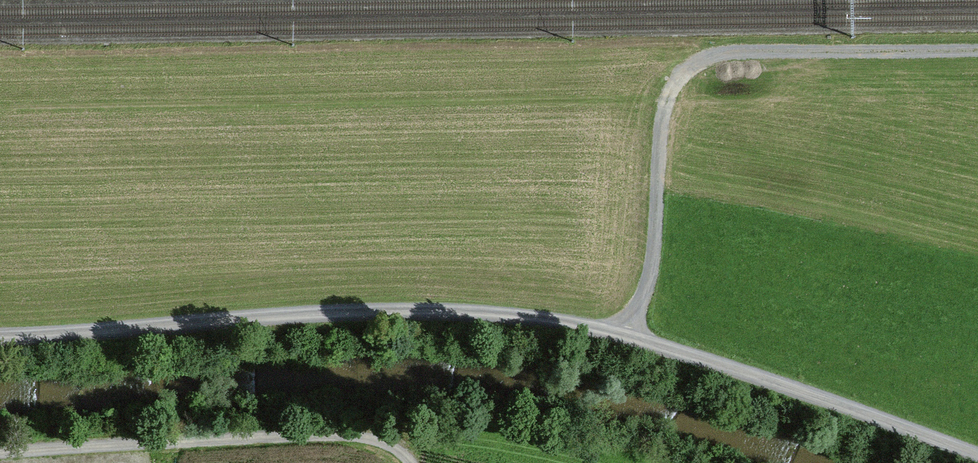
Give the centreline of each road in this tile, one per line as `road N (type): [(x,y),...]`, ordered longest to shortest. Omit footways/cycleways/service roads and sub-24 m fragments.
road 1 (track): [(977,455),(625,339),(501,317),(358,315),(0,337)]
road 2 (track): [(625,339),(653,280),(665,120),(677,87),(700,64),(739,55),(977,55)]
road 3 (track): [(0,456),(347,434),(392,444),(417,462)]

